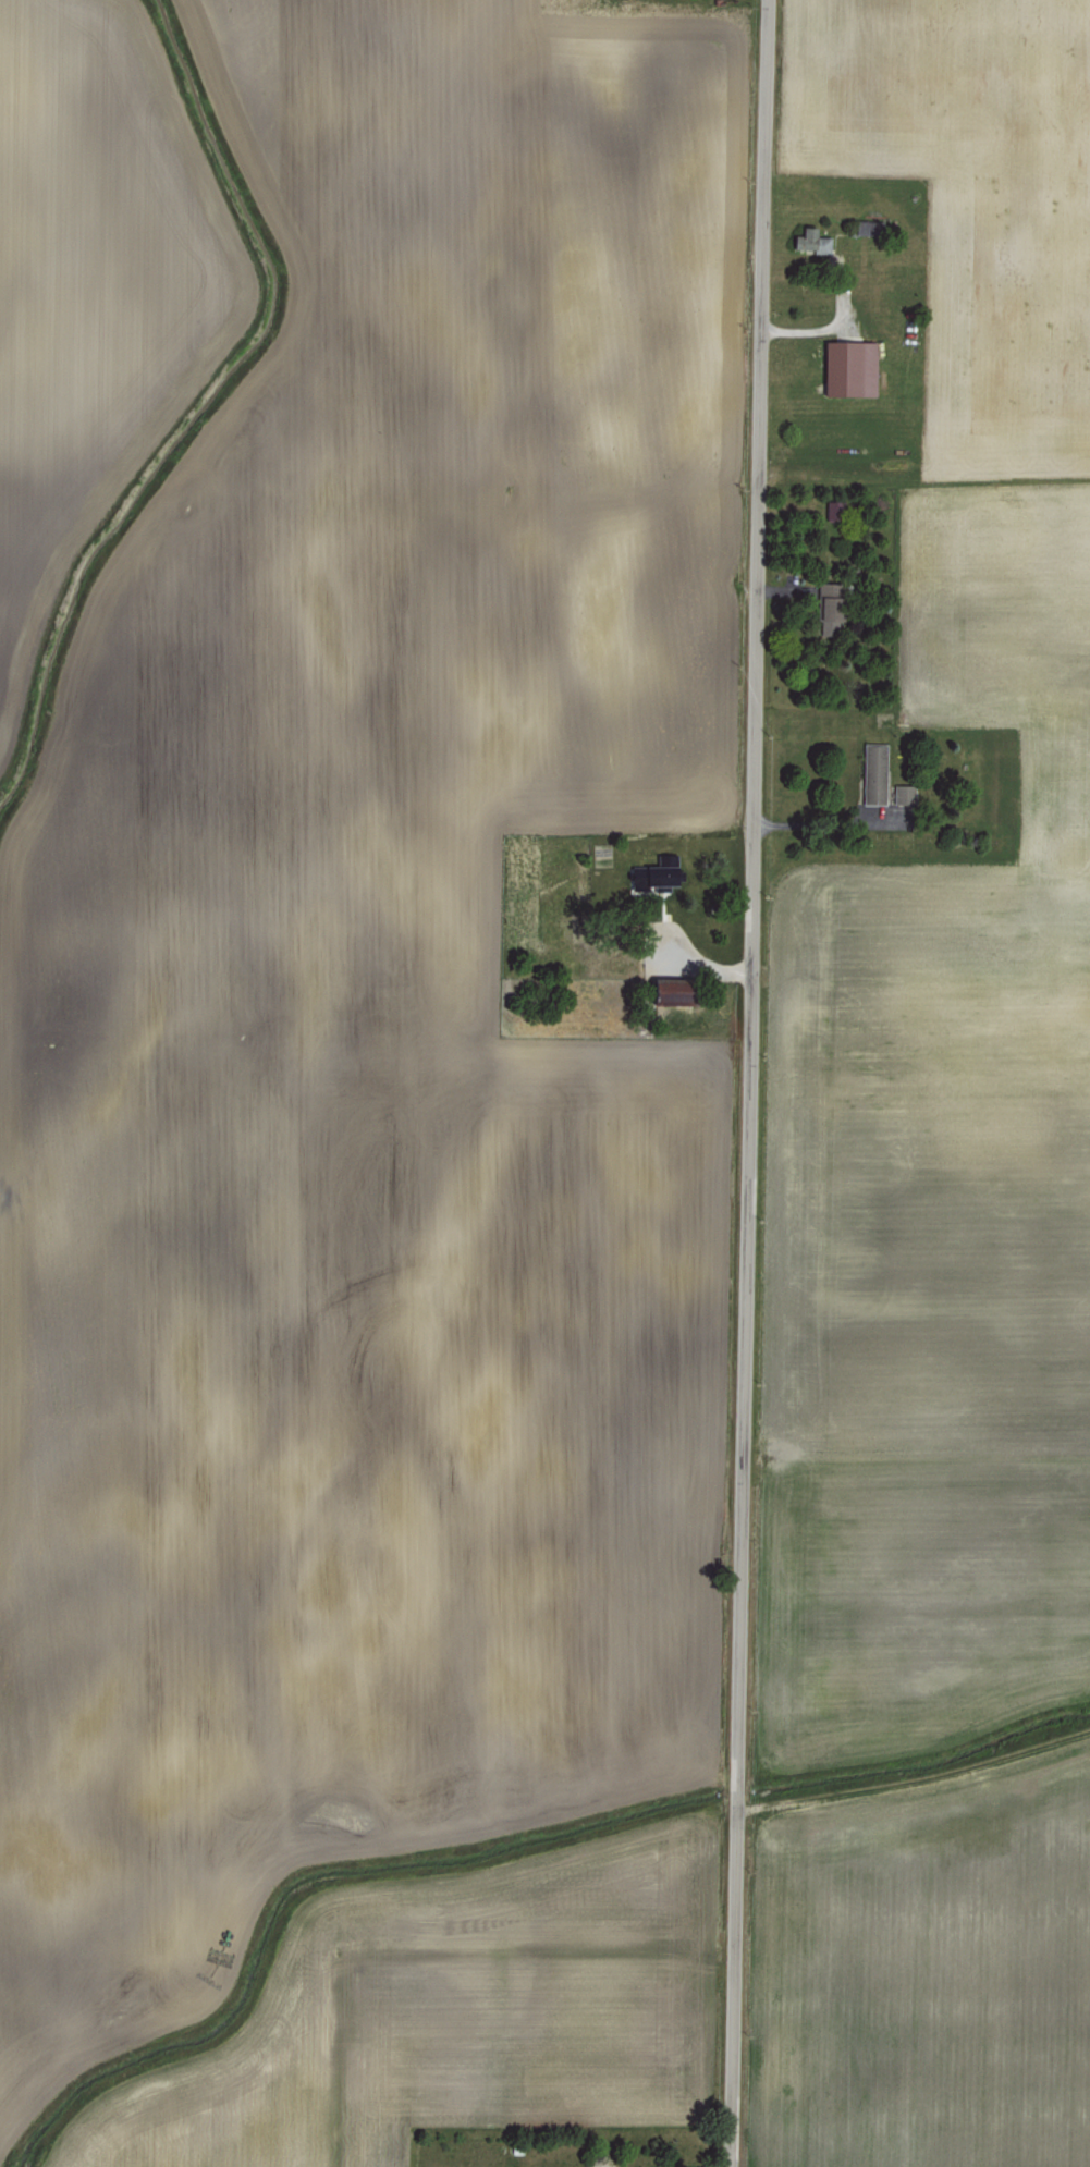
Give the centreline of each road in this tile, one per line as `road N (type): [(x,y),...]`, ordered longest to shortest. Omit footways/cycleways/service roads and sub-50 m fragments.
road 1 (residential): [(727,2166),(764,0)]

